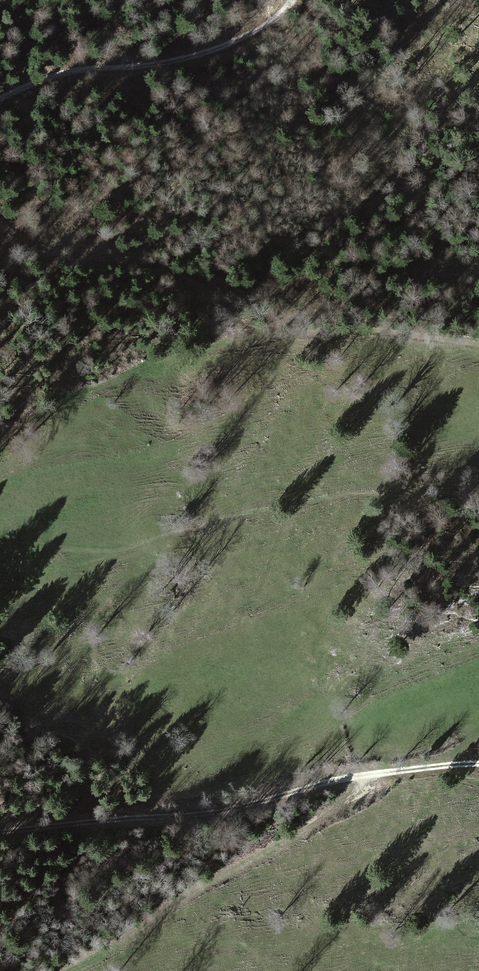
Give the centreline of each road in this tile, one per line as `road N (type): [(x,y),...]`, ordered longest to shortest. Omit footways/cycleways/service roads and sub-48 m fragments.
road 1 (track): [(0,224),(204,291),(267,299),(337,296),(398,276),(478,267)]
road 2 (track): [(0,831),(229,807),(339,779),(478,764)]
road 3 (track): [(67,970),(282,846),(329,815),(366,776)]
road 4 (track): [(292,0),(256,30),(204,53),(80,68),(0,97)]

